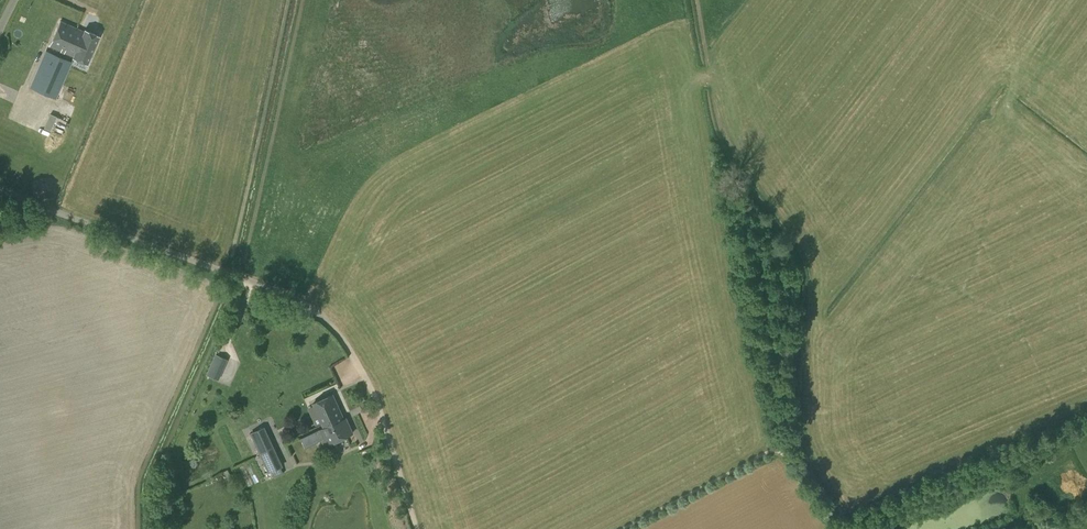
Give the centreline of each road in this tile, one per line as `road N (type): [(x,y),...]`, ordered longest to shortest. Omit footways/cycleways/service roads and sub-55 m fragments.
road 1 (unclassified): [(418,528),(369,383),(322,319),(277,291),(0,189)]

